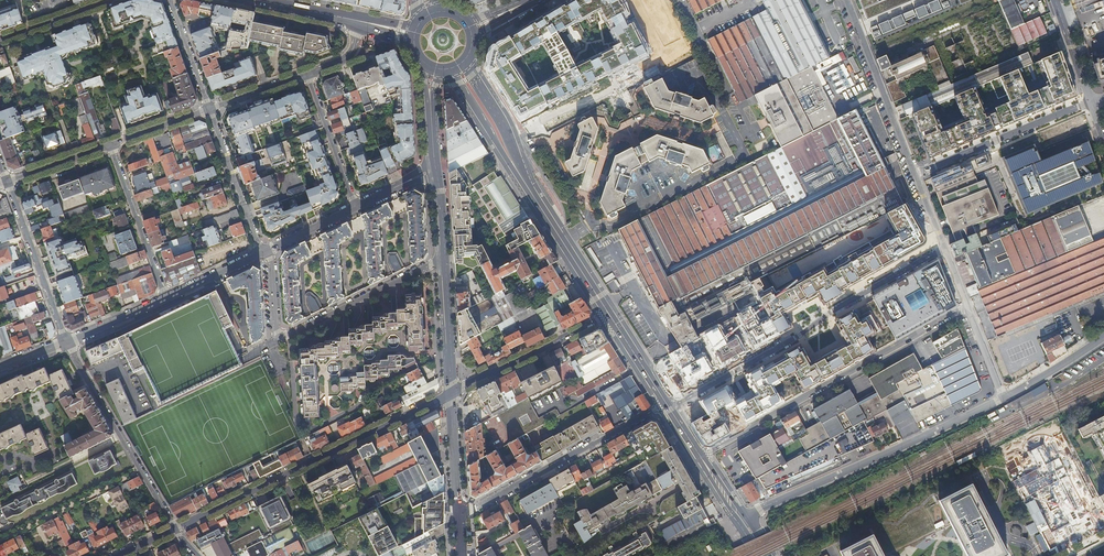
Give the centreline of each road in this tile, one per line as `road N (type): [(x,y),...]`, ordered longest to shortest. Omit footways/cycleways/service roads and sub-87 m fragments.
road 1 (residential): [(669,408),(945,249)]
road 2 (residential): [(699,457),(968,306)]
road 3 (tertiary): [(175,528),(450,393)]
road 4 (tertiary): [(748,516),(1004,398)]
road 5 (residential): [(667,404),(459,514)]
road 6 (residential): [(1091,103),(915,175)]
road 7 (residential): [(846,0),(915,175)]
road 8 (residential): [(445,262),(276,341)]
road 9 (tertiary): [(450,393),(608,312)]
road 10 (secondary): [(608,312),(513,163)]
road 11 (residential): [(8,181),(66,343)]
road 12 (residential): [(166,298),(111,144)]
road 13 (residential): [(141,470),(0,539)]
road 14 (residential): [(210,109),(260,253)]
road 15 (residential): [(66,343),(141,470)]
road 16 (residential): [(356,207),(309,73)]
road 17 (secondary): [(450,393),(445,262)]
road 18 (secondary): [(459,514),(450,393)]

